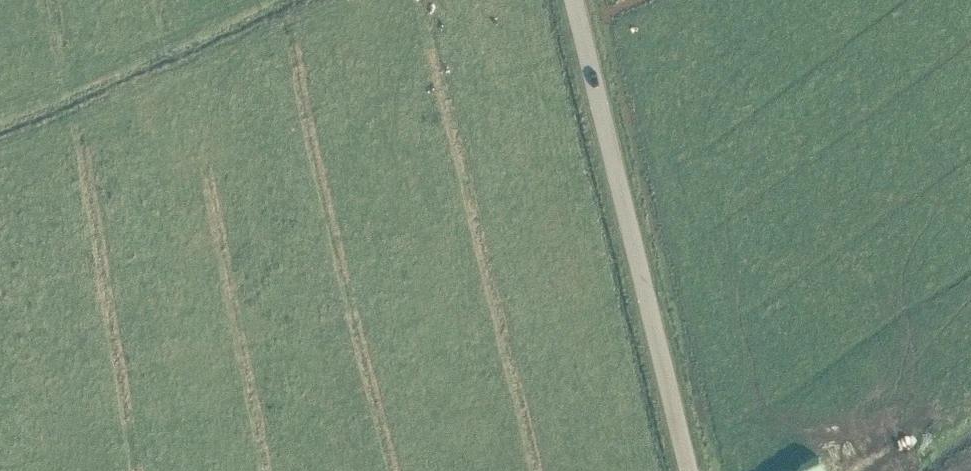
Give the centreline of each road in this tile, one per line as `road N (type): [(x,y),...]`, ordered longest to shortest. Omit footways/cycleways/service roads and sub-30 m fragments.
road 1 (unclassified): [(566,0),(682,470)]

